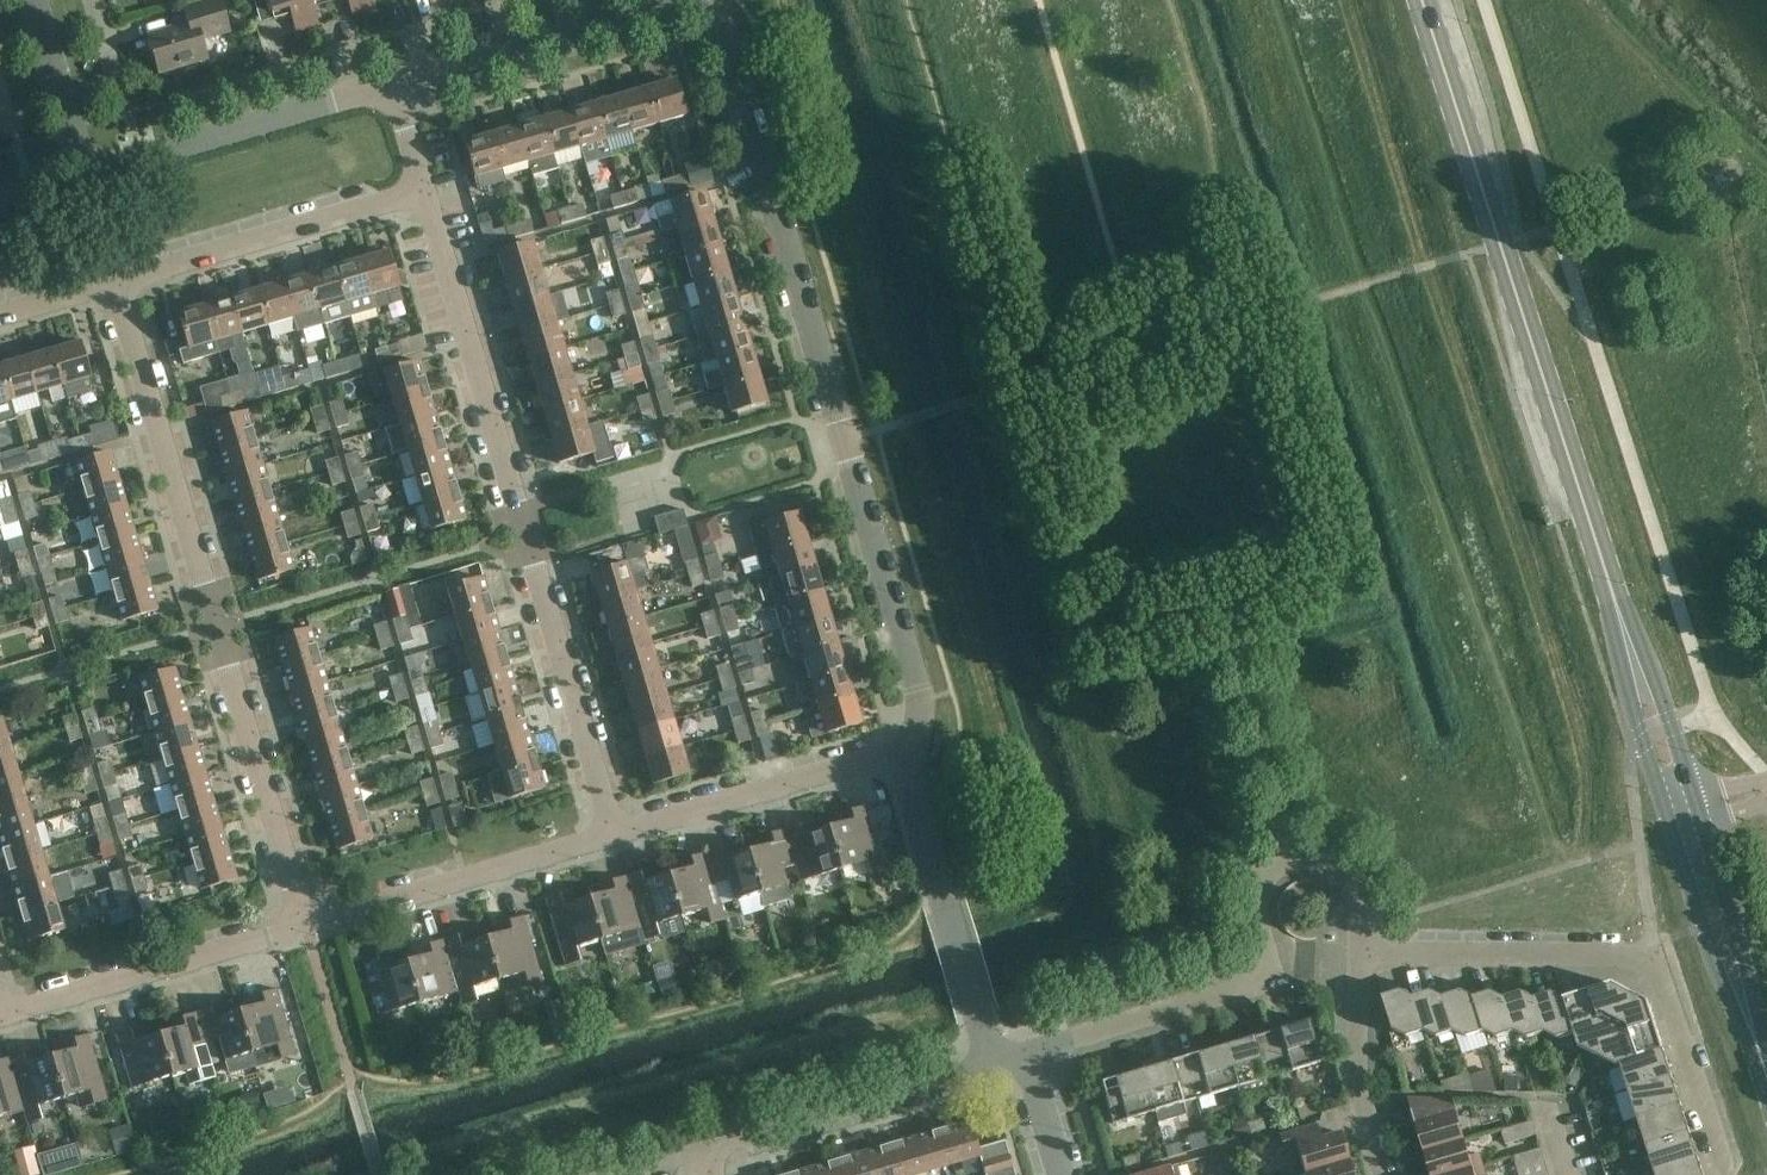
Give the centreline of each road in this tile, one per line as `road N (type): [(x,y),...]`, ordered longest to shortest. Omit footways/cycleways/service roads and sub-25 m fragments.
road 1 (tertiary): [(1683,819),(1421,0)]
road 2 (residential): [(903,757),(919,704),(728,46),(703,10)]
road 3 (residential): [(311,932),(124,280)]
road 4 (residential): [(619,841),(428,196)]
road 5 (residential): [(1361,952),(1352,879),(1320,857),(1292,857),(1268,871),(1254,897),(1262,965),(1256,983),(1016,1062)]
road 6 (residential): [(1726,1174),(1662,975),(1650,962),(1624,954),(1361,952)]
road 7 (residential): [(1,1023),(311,932)]
road 8 (residential): [(311,932),(619,841)]
road 9 (residential): [(87,177),(393,84)]
road 10 (residential): [(1000,1057),(977,1012),(903,757)]
road 11 (residential): [(124,280),(428,196)]
road 12 (residential): [(703,1146),(1000,1057)]
road 13 (residential): [(619,841),(903,757)]
road 14 (tertiary): [(1766,1079),(1683,819)]
road 15 (residential): [(1387,1174),(1357,1078),(1361,952)]
road 16 (residential): [(393,84),(597,25)]
road 17 (residential): [(87,177),(35,0)]
road 18 (residential): [(0,314),(124,280)]
road 19 (residential): [(1062,1174),(1037,1093),(1016,1062)]

